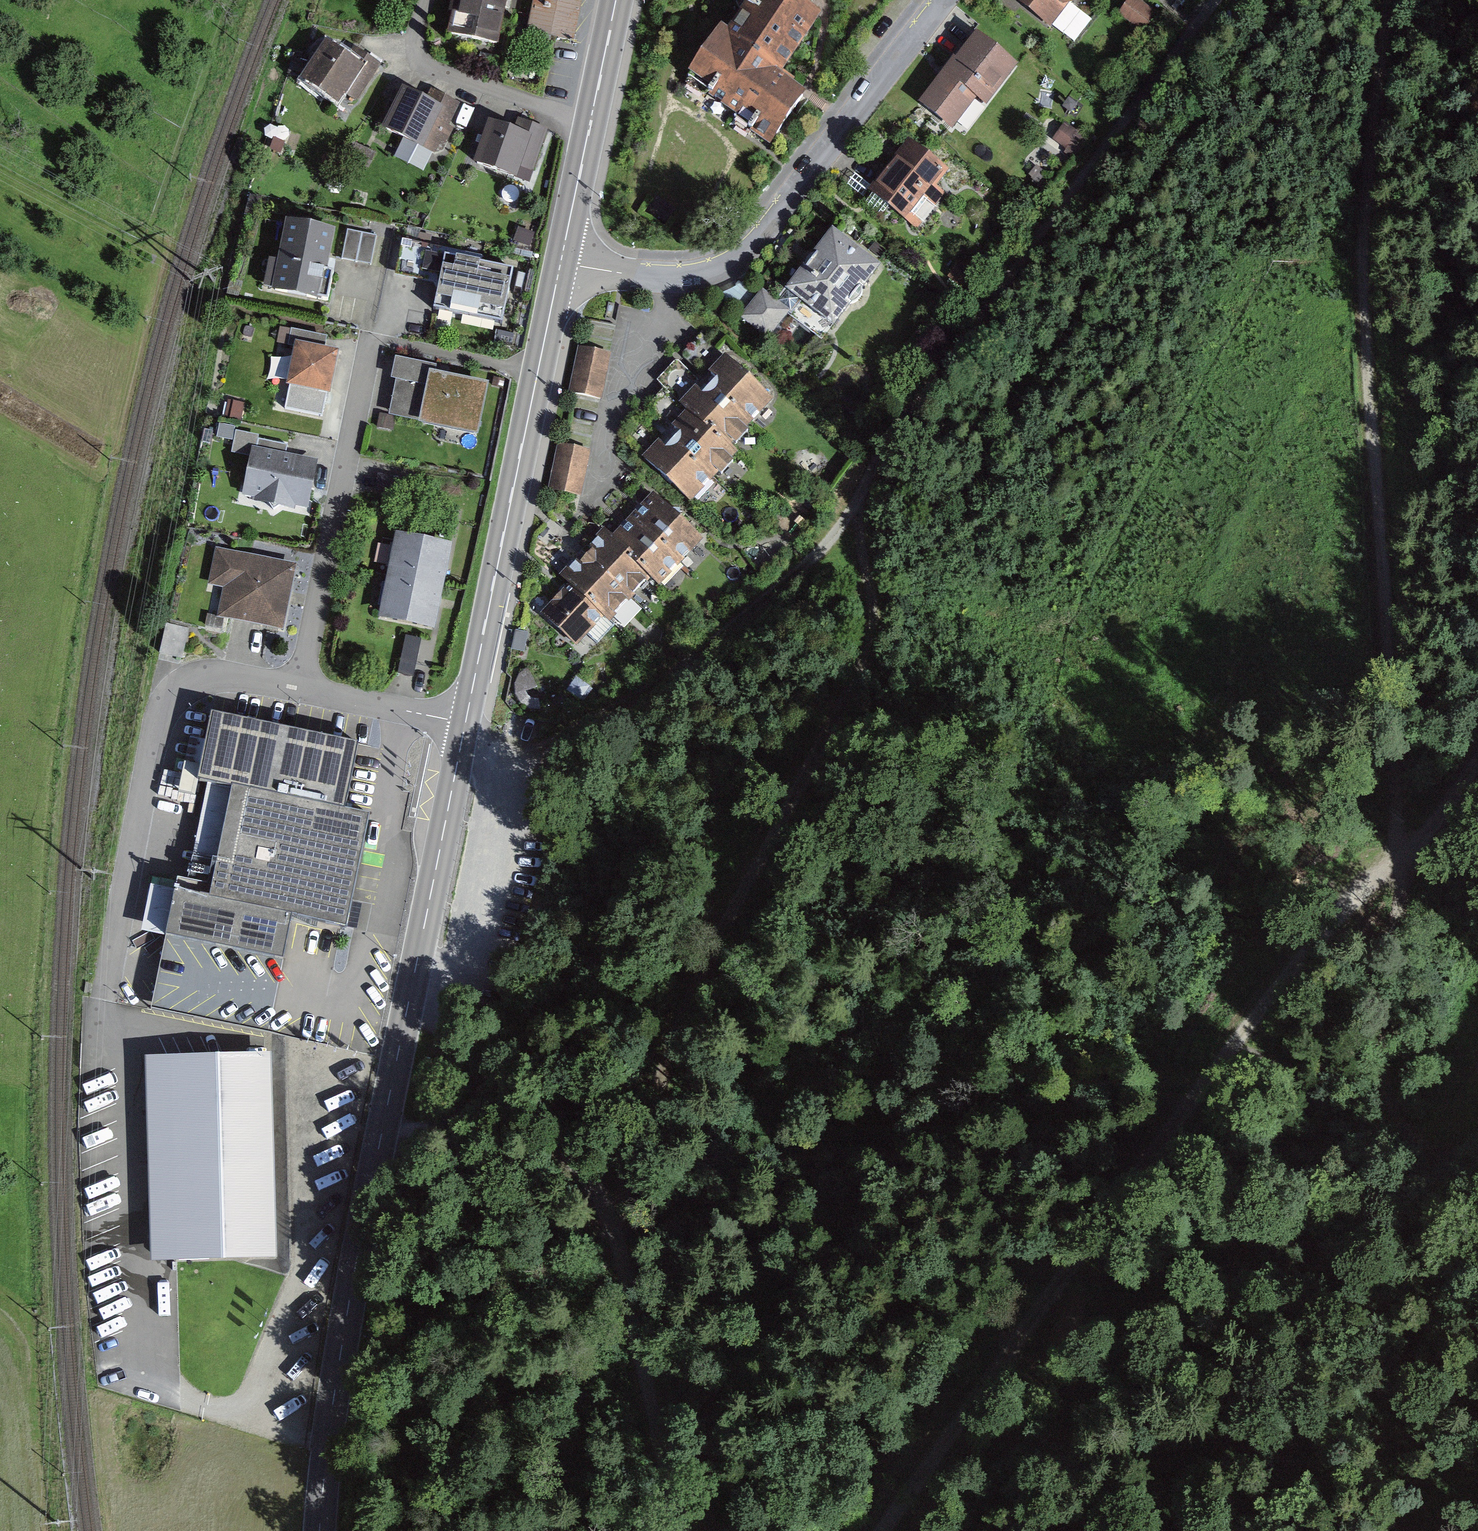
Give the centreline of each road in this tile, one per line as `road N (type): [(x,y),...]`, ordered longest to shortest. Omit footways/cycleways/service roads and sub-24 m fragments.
road 1 (track): [(1215,0),(876,463),(859,500),(872,631),(852,687),(666,1063),(617,1222)]
road 2 (track): [(1437,1096),(1414,1034),(1408,845),(1365,350),(1367,217),(1388,0)]
road 3 (secondary): [(465,723),(347,1309),(319,1530)]
road 4 (track): [(1262,1009),(1061,1276),(888,1530)]
road 5 (track): [(1067,1530),(1106,1375),(1325,1029)]
road 6 (residential): [(561,262),(668,276),(731,264),(762,236),(939,0)]
road 7 (secondary): [(561,262),(465,723)]
road 8 (track): [(521,761),(740,616),(838,534),(859,500)]
road 9 (residential): [(302,690),(225,676),(193,681),(171,697),(158,717),(116,966)]
road 10 (residential): [(302,690),(376,313)]
road 11 (track): [(1477,764),(1262,1009)]
road 12 (track): [(617,1222),(684,1530)]
road 13 (track): [(410,995),(574,1151),(617,1222)]
road 14 (residential): [(427,0),(416,31),(424,62),(591,122)]
road 15 (residential): [(465,723),(302,690)]
road 16 (track): [(1325,1029),(1409,908)]
road 17 (secondary): [(591,122),(561,262)]
road 18 (secondary): [(617,0),(591,122)]

